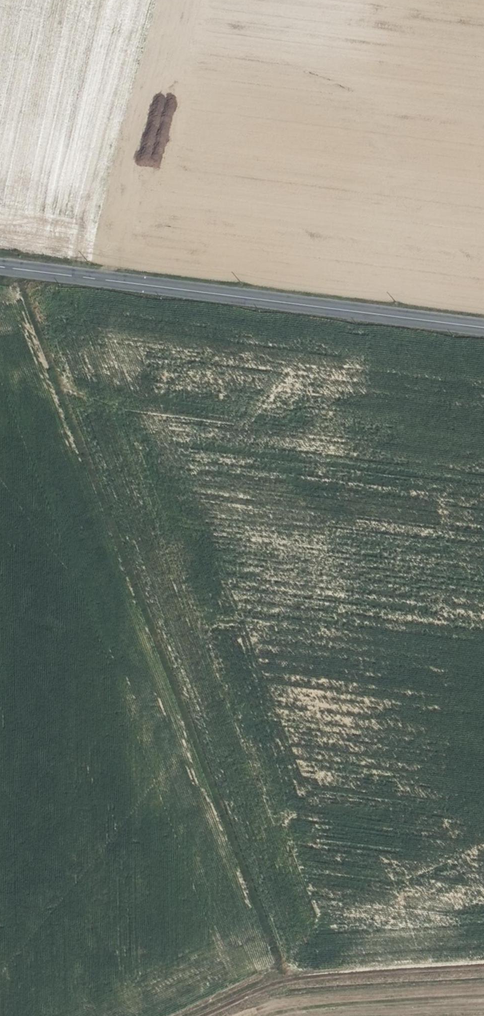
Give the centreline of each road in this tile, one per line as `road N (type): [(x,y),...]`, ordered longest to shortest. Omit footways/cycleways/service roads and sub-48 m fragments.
road 1 (secondary): [(0,271),(483,329)]
road 2 (track): [(208,1015),(286,980),(483,968)]

